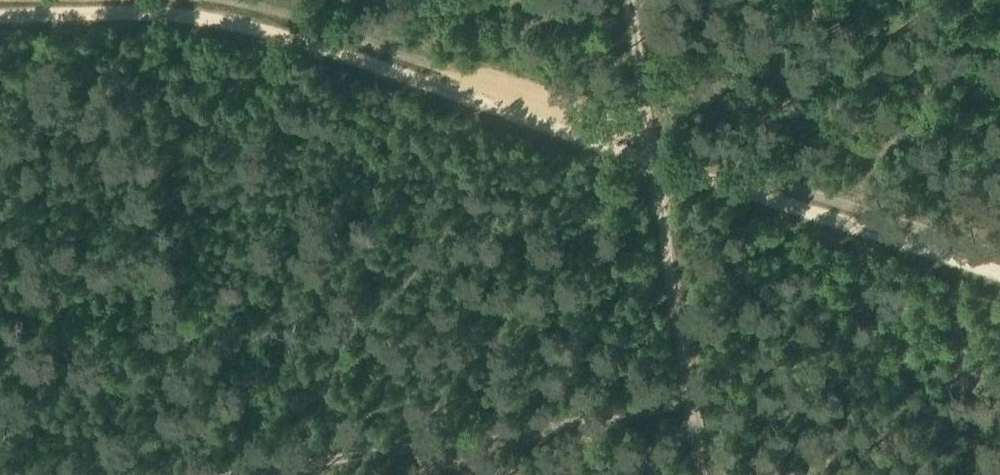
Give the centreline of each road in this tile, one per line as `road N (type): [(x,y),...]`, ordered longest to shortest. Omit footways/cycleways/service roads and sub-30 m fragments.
road 1 (track): [(658,152),(192,0)]
road 2 (track): [(216,474),(689,409)]
road 3 (track): [(999,264),(658,152)]
road 4 (track): [(689,409),(658,152)]
road 5 (track): [(999,466),(975,448),(941,245)]
road 6 (track): [(165,0),(0,8)]
road 7 (track): [(655,134),(631,0)]

